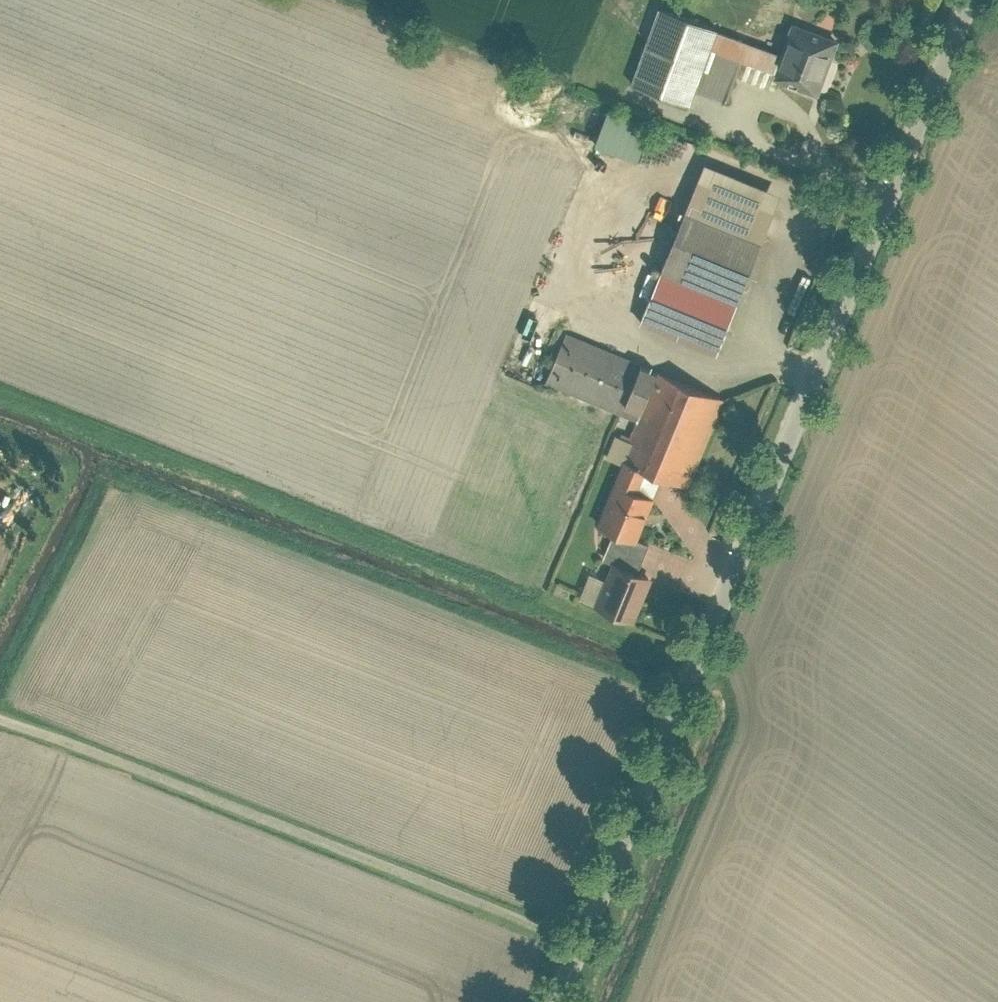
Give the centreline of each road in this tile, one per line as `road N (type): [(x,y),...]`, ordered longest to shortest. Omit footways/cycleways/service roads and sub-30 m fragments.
road 1 (unclassified): [(528,1001),(942,0)]

